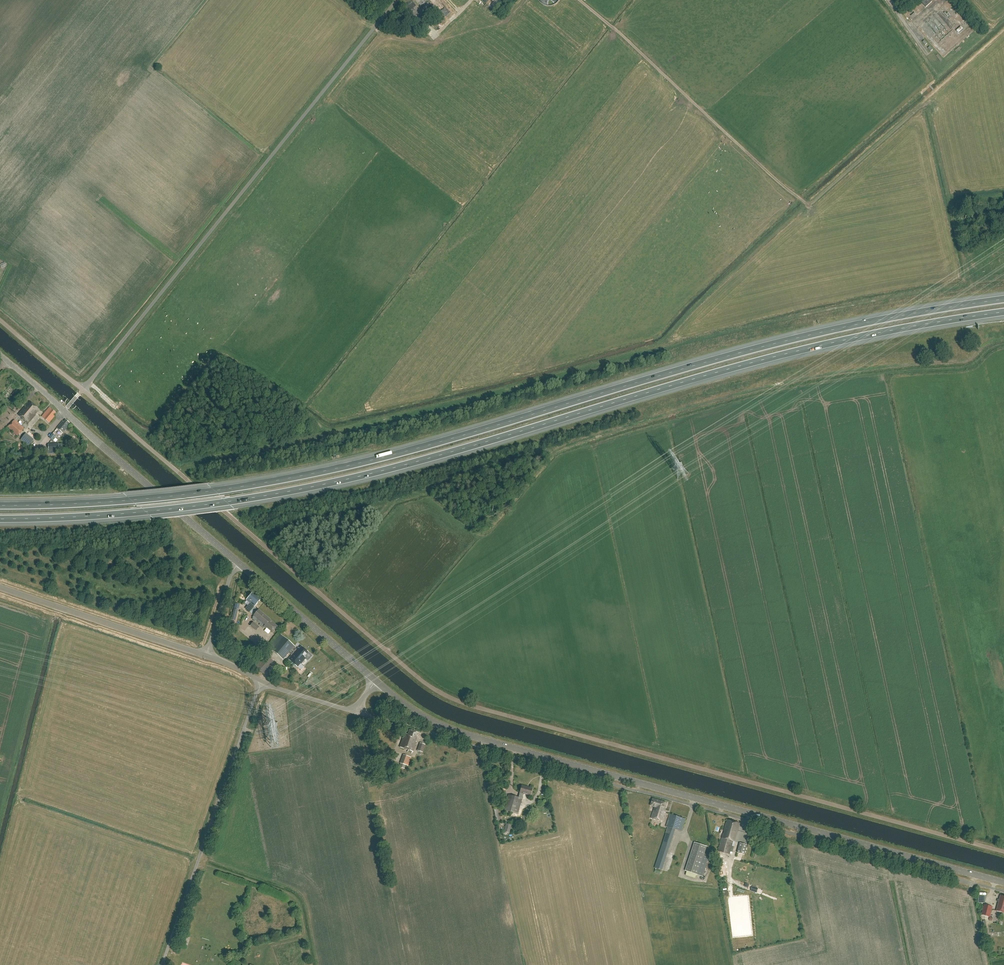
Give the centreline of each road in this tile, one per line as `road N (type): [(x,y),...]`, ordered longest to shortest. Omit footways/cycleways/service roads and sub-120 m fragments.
road 1 (unclassified): [(1003,851),(445,695),(83,390)]
road 2 (motorway): [(0,519),(146,512),(321,485),(798,351),(1003,312)]
road 3 (motorway): [(1003,299),(751,350),(319,472),(174,495),(0,505)]
road 4 (tertiary): [(1003,882),(469,735),(410,709),(375,680)]
road 5 (unclassified): [(83,390),(397,0)]
road 6 (unclassified): [(260,681),(162,964)]
road 7 (tertiary): [(235,561),(64,411)]
road 8 (tertiary): [(0,587),(206,656)]
road 9 (tertiary): [(375,680),(235,561)]

